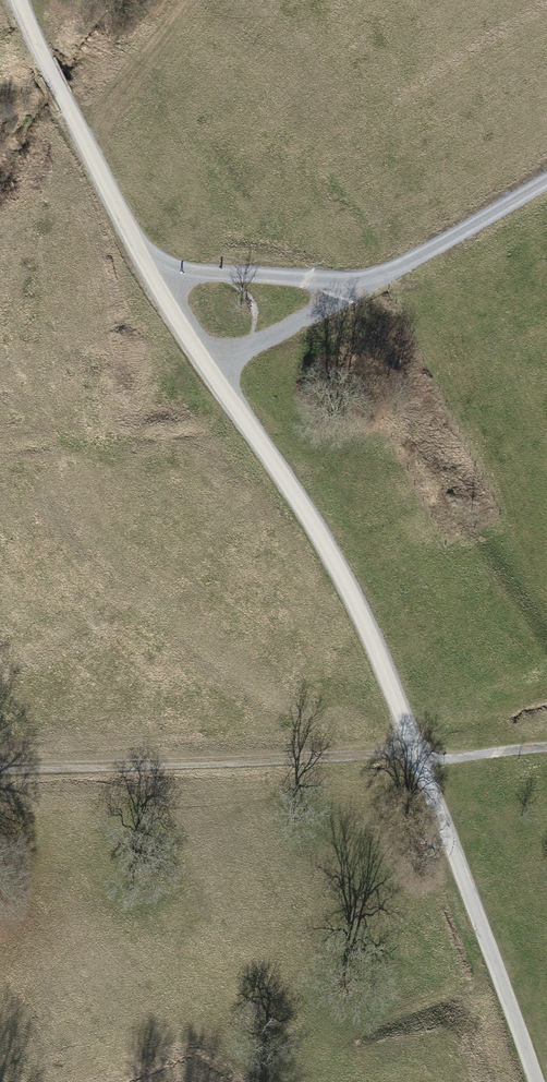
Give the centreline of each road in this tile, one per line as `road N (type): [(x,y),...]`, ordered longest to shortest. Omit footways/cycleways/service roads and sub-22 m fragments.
road 1 (track): [(17,0),(143,260),(346,580),(416,755)]
road 2 (track): [(0,769),(416,755)]
road 3 (track): [(546,180),(212,367)]
road 4 (track): [(416,755),(536,1081)]
road 5 (track): [(361,285),(143,260)]
road 6 (track): [(416,755),(546,748)]

